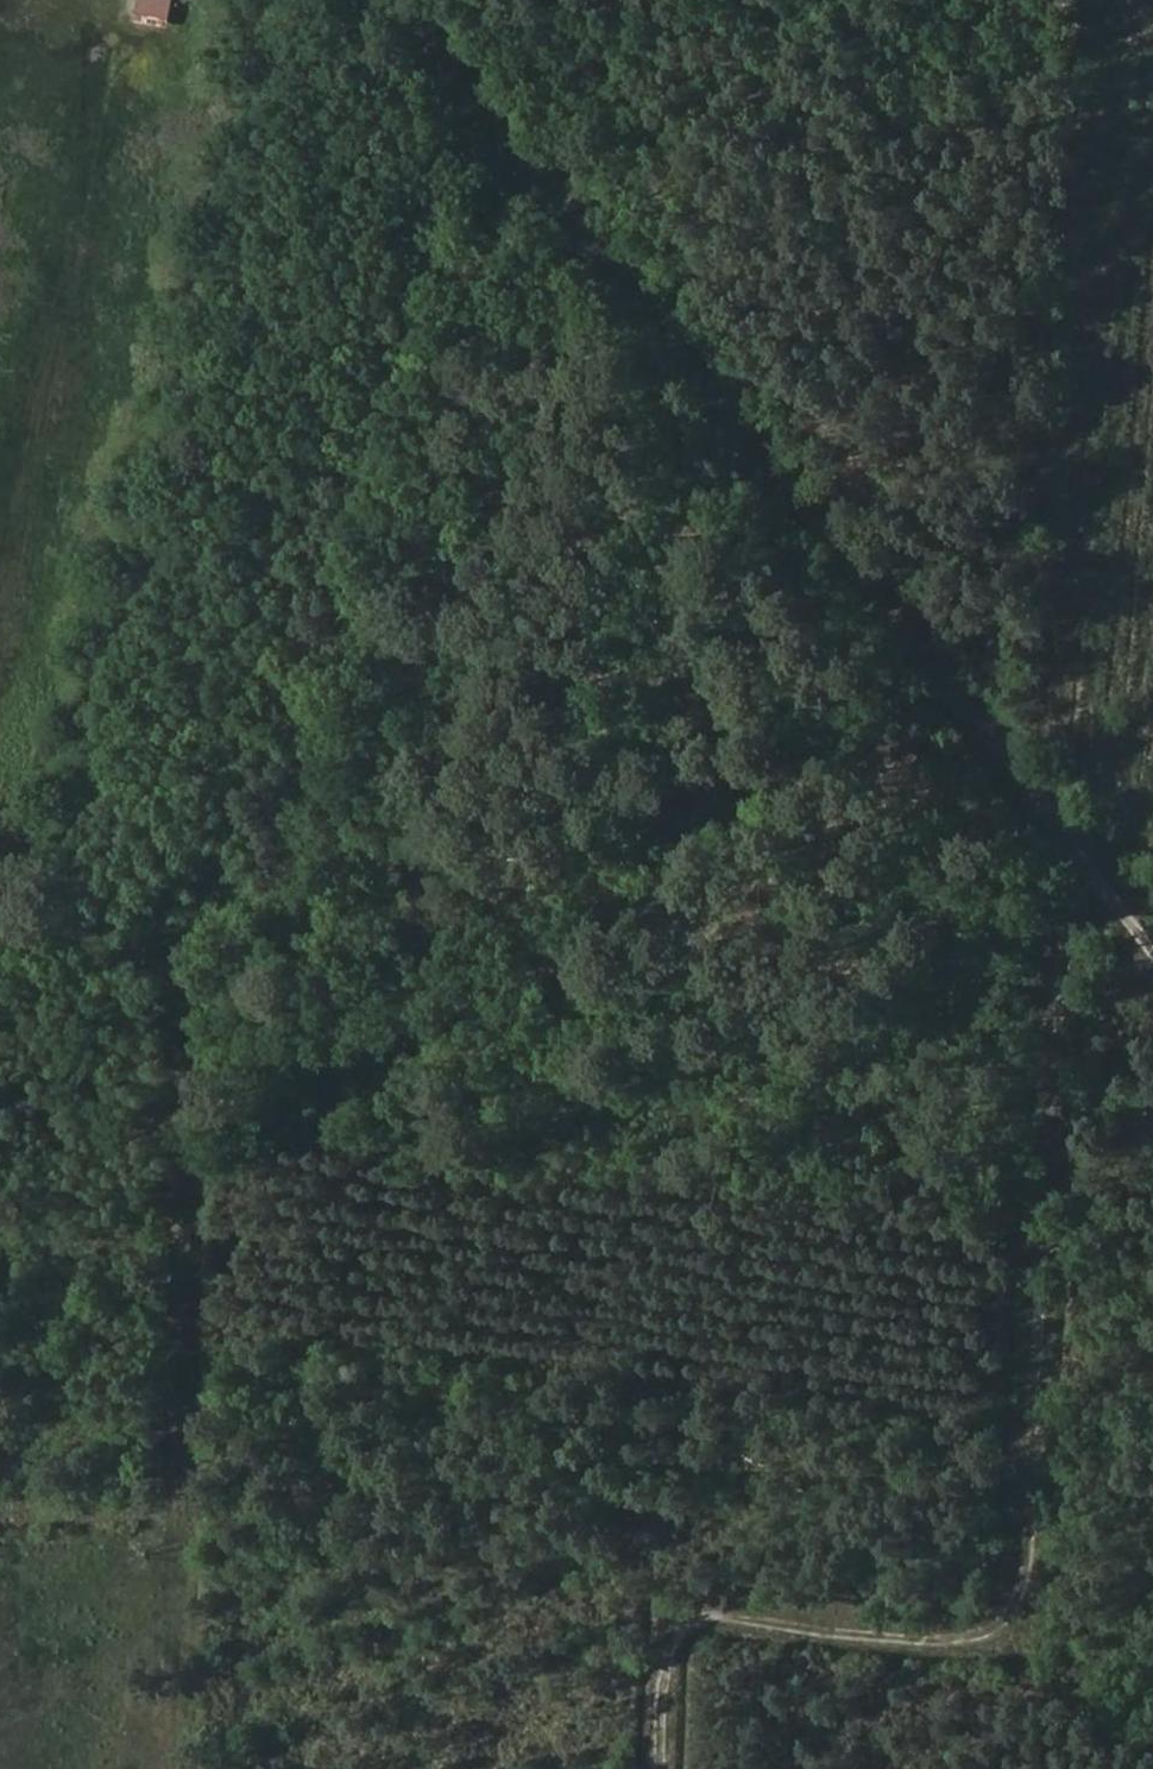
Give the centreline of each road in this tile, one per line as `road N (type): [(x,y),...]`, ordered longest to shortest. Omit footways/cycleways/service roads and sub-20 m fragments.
road 1 (track): [(1091,892),(1061,1153),(1022,1647),(681,1621),(681,1768)]
road 2 (track): [(384,0),(415,29),(1152,971)]

